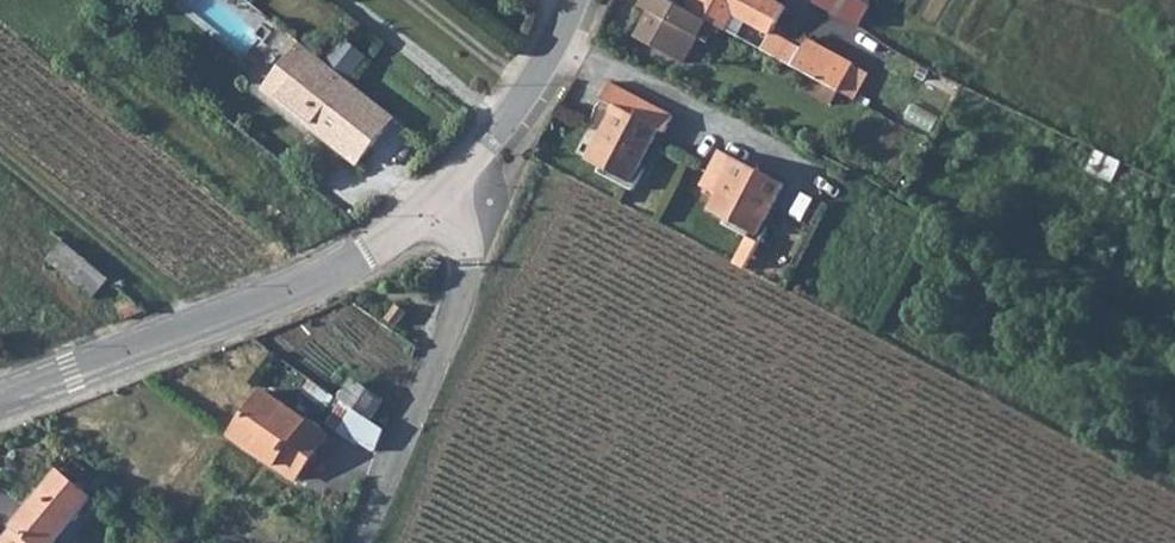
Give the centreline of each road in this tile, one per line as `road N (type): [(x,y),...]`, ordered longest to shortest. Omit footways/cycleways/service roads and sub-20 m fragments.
road 1 (tertiary): [(0,403),(339,270),(452,190)]
road 2 (unclassified): [(358,542),(469,271),(452,190)]
road 3 (tertiary): [(452,190),(533,91),(579,0)]

